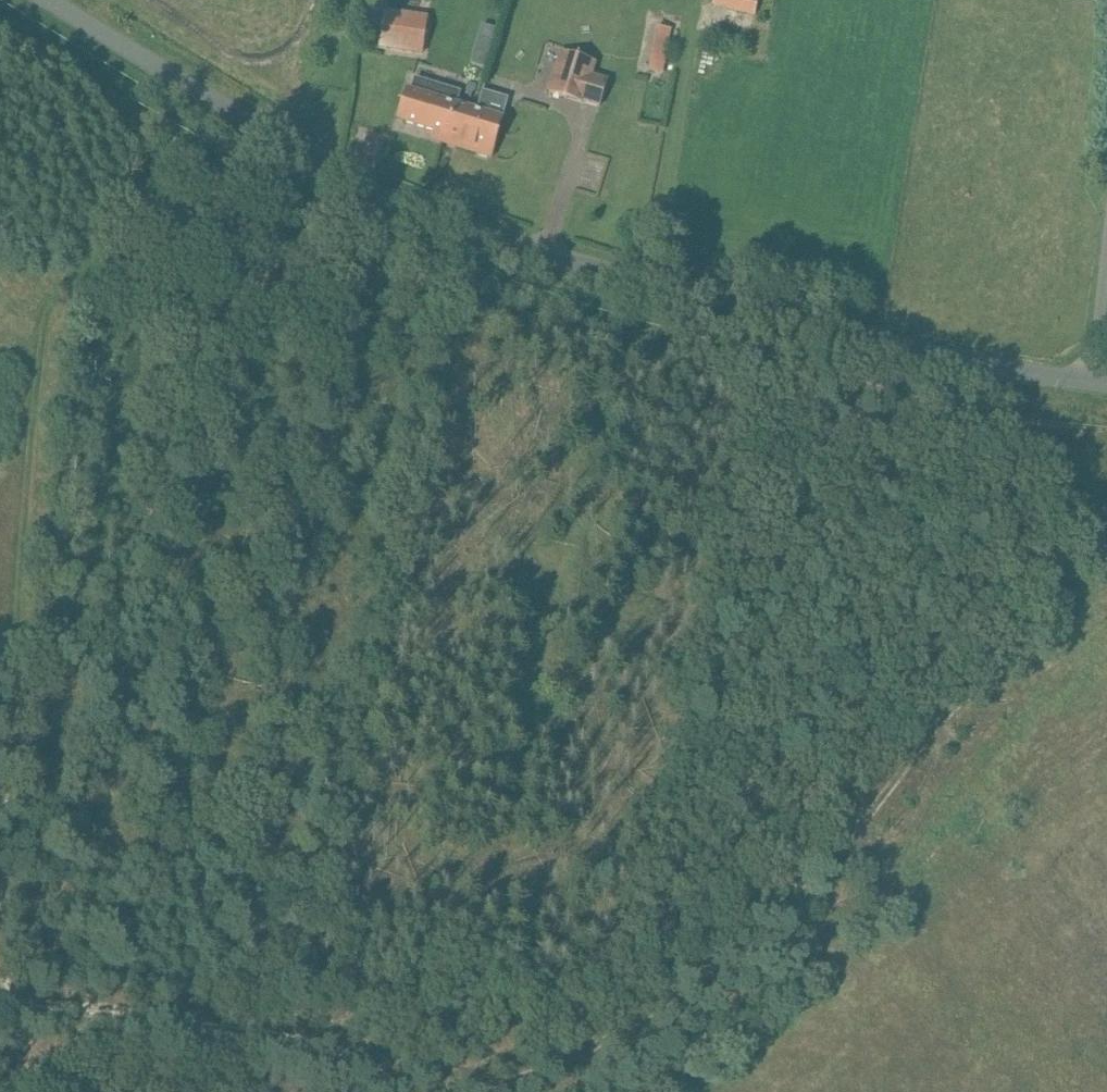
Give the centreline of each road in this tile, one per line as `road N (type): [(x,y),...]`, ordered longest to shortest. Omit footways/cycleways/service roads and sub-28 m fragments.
road 1 (unclassified): [(1106,373),(749,306),(468,226),(335,170),(51,0)]

